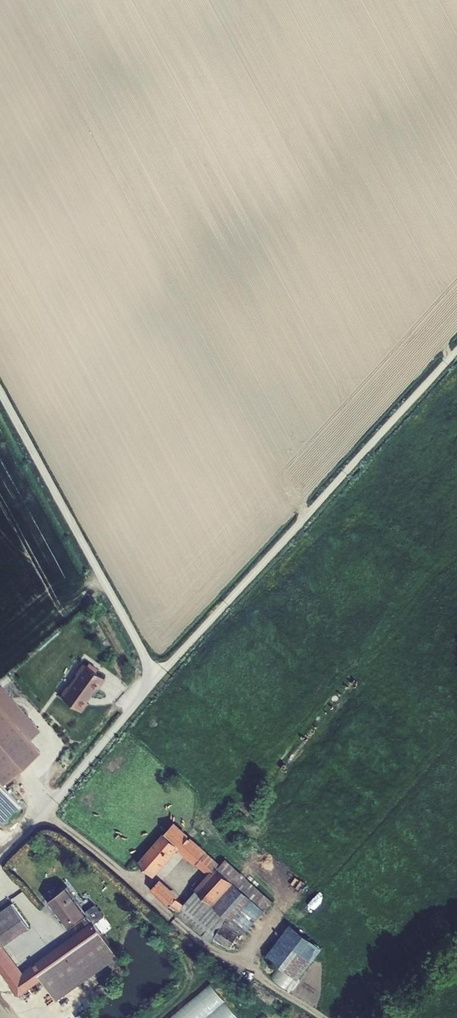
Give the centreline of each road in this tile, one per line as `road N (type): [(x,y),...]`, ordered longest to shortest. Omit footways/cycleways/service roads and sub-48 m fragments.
road 1 (unclassified): [(158,676),(456,350)]
road 2 (unclassified): [(158,676),(0,392)]
road 3 (unclassified): [(0,856),(158,676)]

